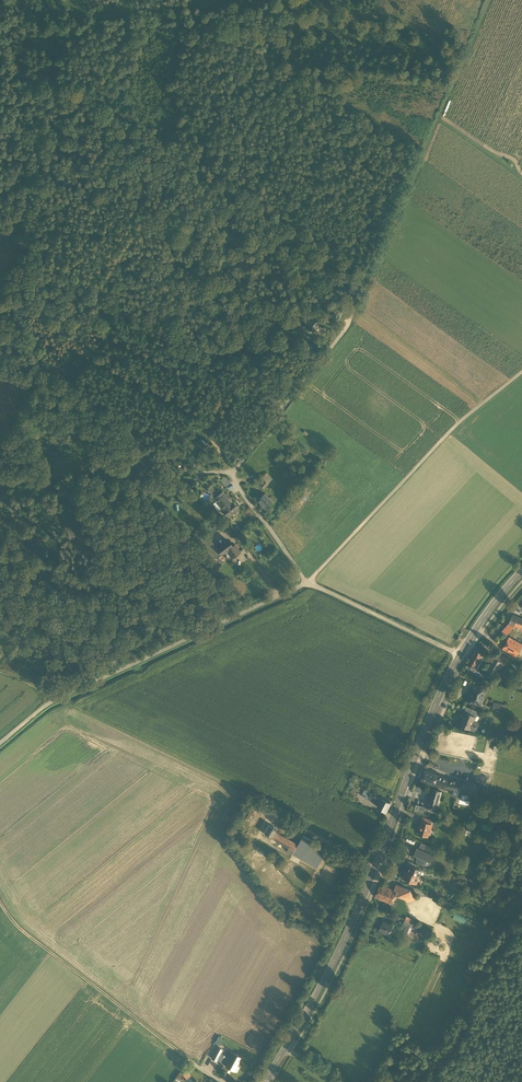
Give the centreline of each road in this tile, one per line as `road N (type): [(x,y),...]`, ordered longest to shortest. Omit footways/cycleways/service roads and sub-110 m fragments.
road 1 (track): [(0,743),(48,704),(307,582),(458,423),(521,371)]
road 2 (secondary): [(265,1081),(346,937),(460,655)]
road 3 (track): [(490,0),(348,325)]
road 4 (track): [(16,241),(284,406)]
road 5 (residential): [(232,472),(307,582),(460,655)]
road 6 (track): [(193,1063),(10,920),(0,902)]
road 7 (track): [(60,0),(42,154),(16,241)]
road 8 (residential): [(348,325),(232,472)]
road 9 (track): [(0,477),(133,474)]

